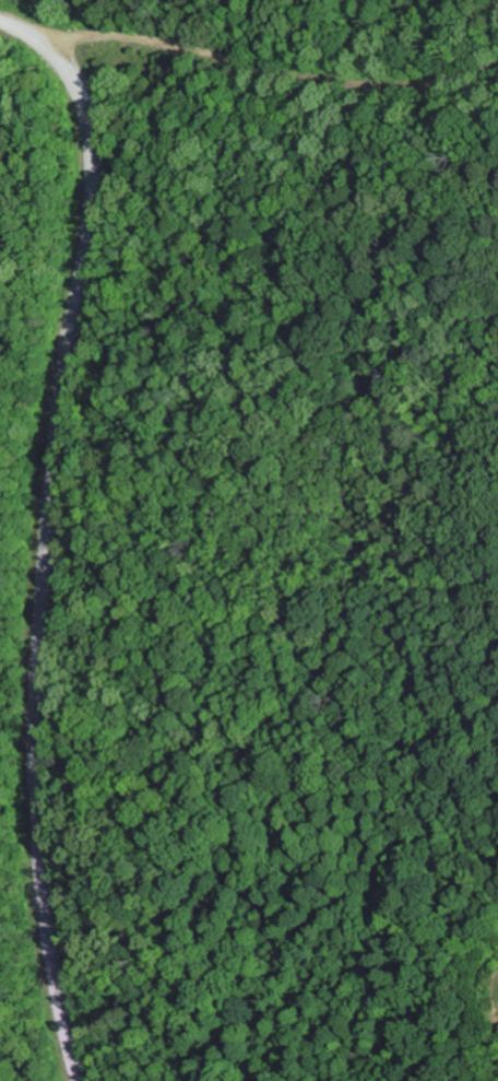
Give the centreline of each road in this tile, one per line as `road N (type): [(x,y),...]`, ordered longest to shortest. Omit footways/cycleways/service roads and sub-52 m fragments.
road 1 (residential): [(77,1080),(46,938),(35,784),(50,482),(92,176),(87,126),(72,82),(46,47),(0,21)]

